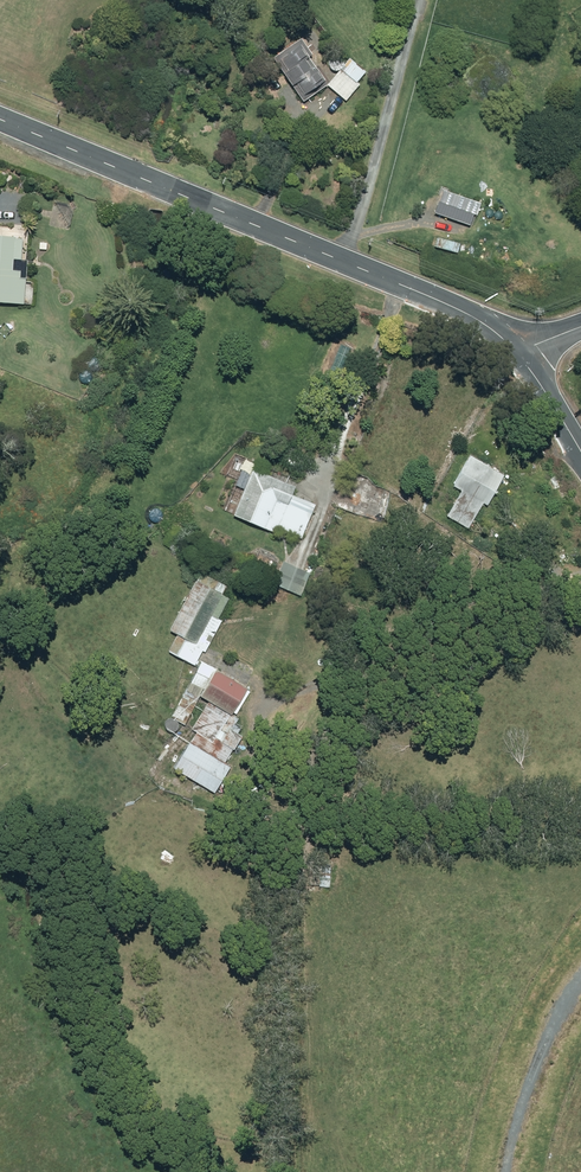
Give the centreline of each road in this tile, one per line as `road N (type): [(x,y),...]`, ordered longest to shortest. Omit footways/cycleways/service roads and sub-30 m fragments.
road 1 (tertiary): [(0,116),(430,296),(481,320),(520,354)]

